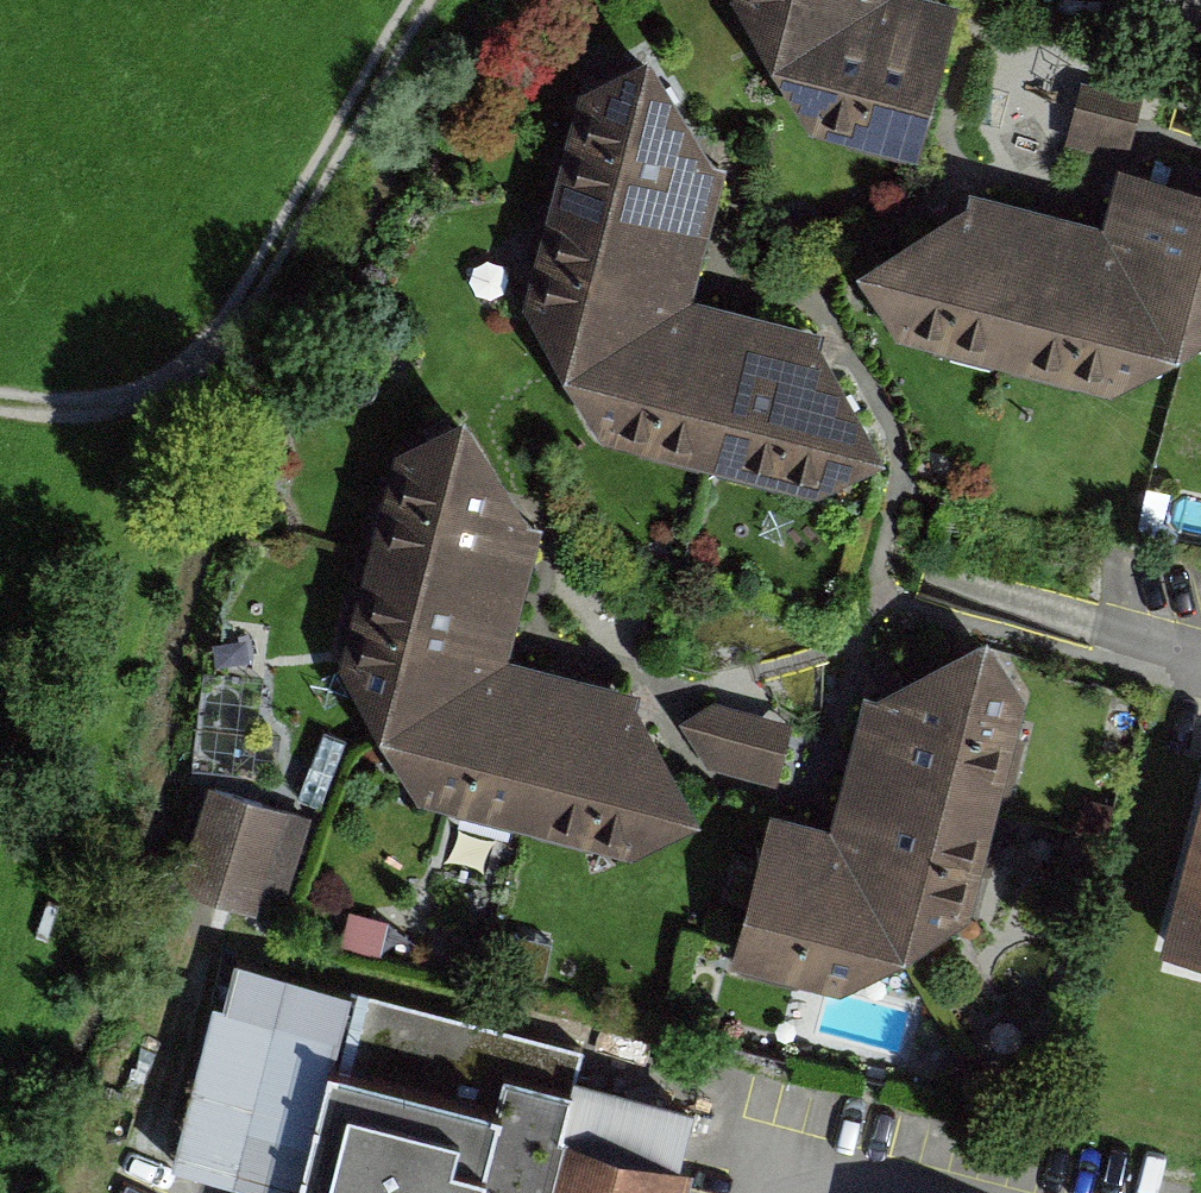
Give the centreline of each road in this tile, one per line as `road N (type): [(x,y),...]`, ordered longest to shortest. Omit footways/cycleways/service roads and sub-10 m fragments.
road 1 (track): [(425,0),(170,398),(60,414),(0,403)]

